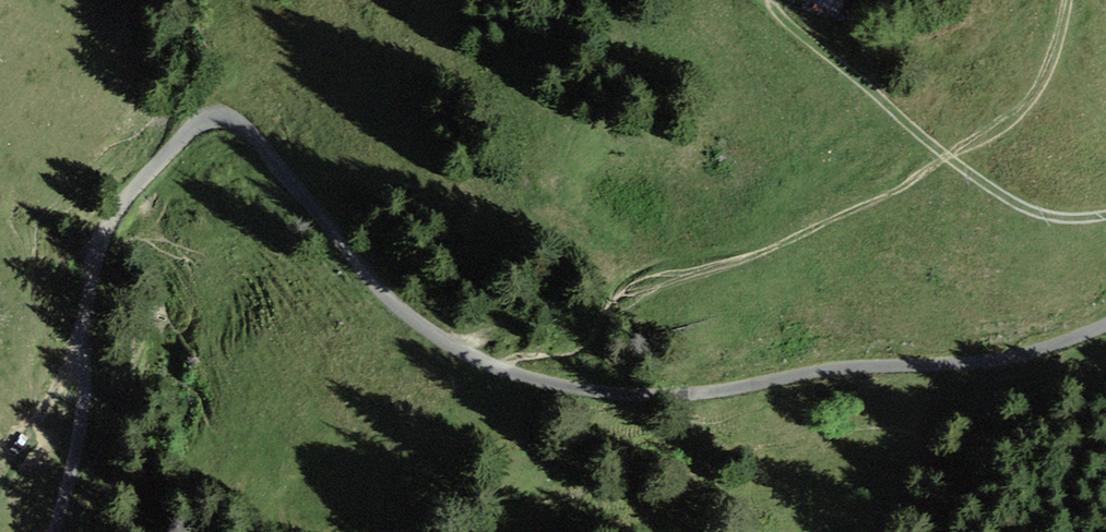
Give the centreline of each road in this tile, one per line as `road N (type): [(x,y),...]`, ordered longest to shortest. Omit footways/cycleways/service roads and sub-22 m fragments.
road 1 (residential): [(499,369),(388,297),(239,123),(204,123),(123,203),(101,246),(89,289),(81,426),(54,531)]
road 2 (unclassified): [(1105,324),(983,363),(839,367),(668,395),(580,390),(499,369)]
road 3 (track): [(773,0),(805,39),(1003,196),(1058,218),(1105,216)]
road 4 (track): [(86,320),(0,488)]

